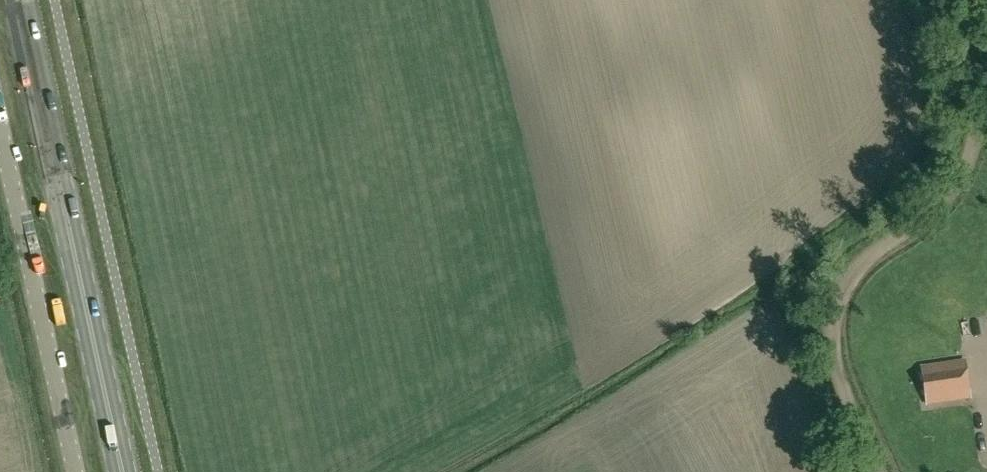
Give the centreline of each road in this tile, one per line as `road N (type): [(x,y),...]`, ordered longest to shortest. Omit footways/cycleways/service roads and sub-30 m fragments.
road 1 (primary): [(125,471),(20,0)]
road 2 (track): [(879,471),(839,377),(834,314),(860,263),(954,188),(974,144),(976,107)]
road 3 (unclassified): [(0,133),(74,471)]

